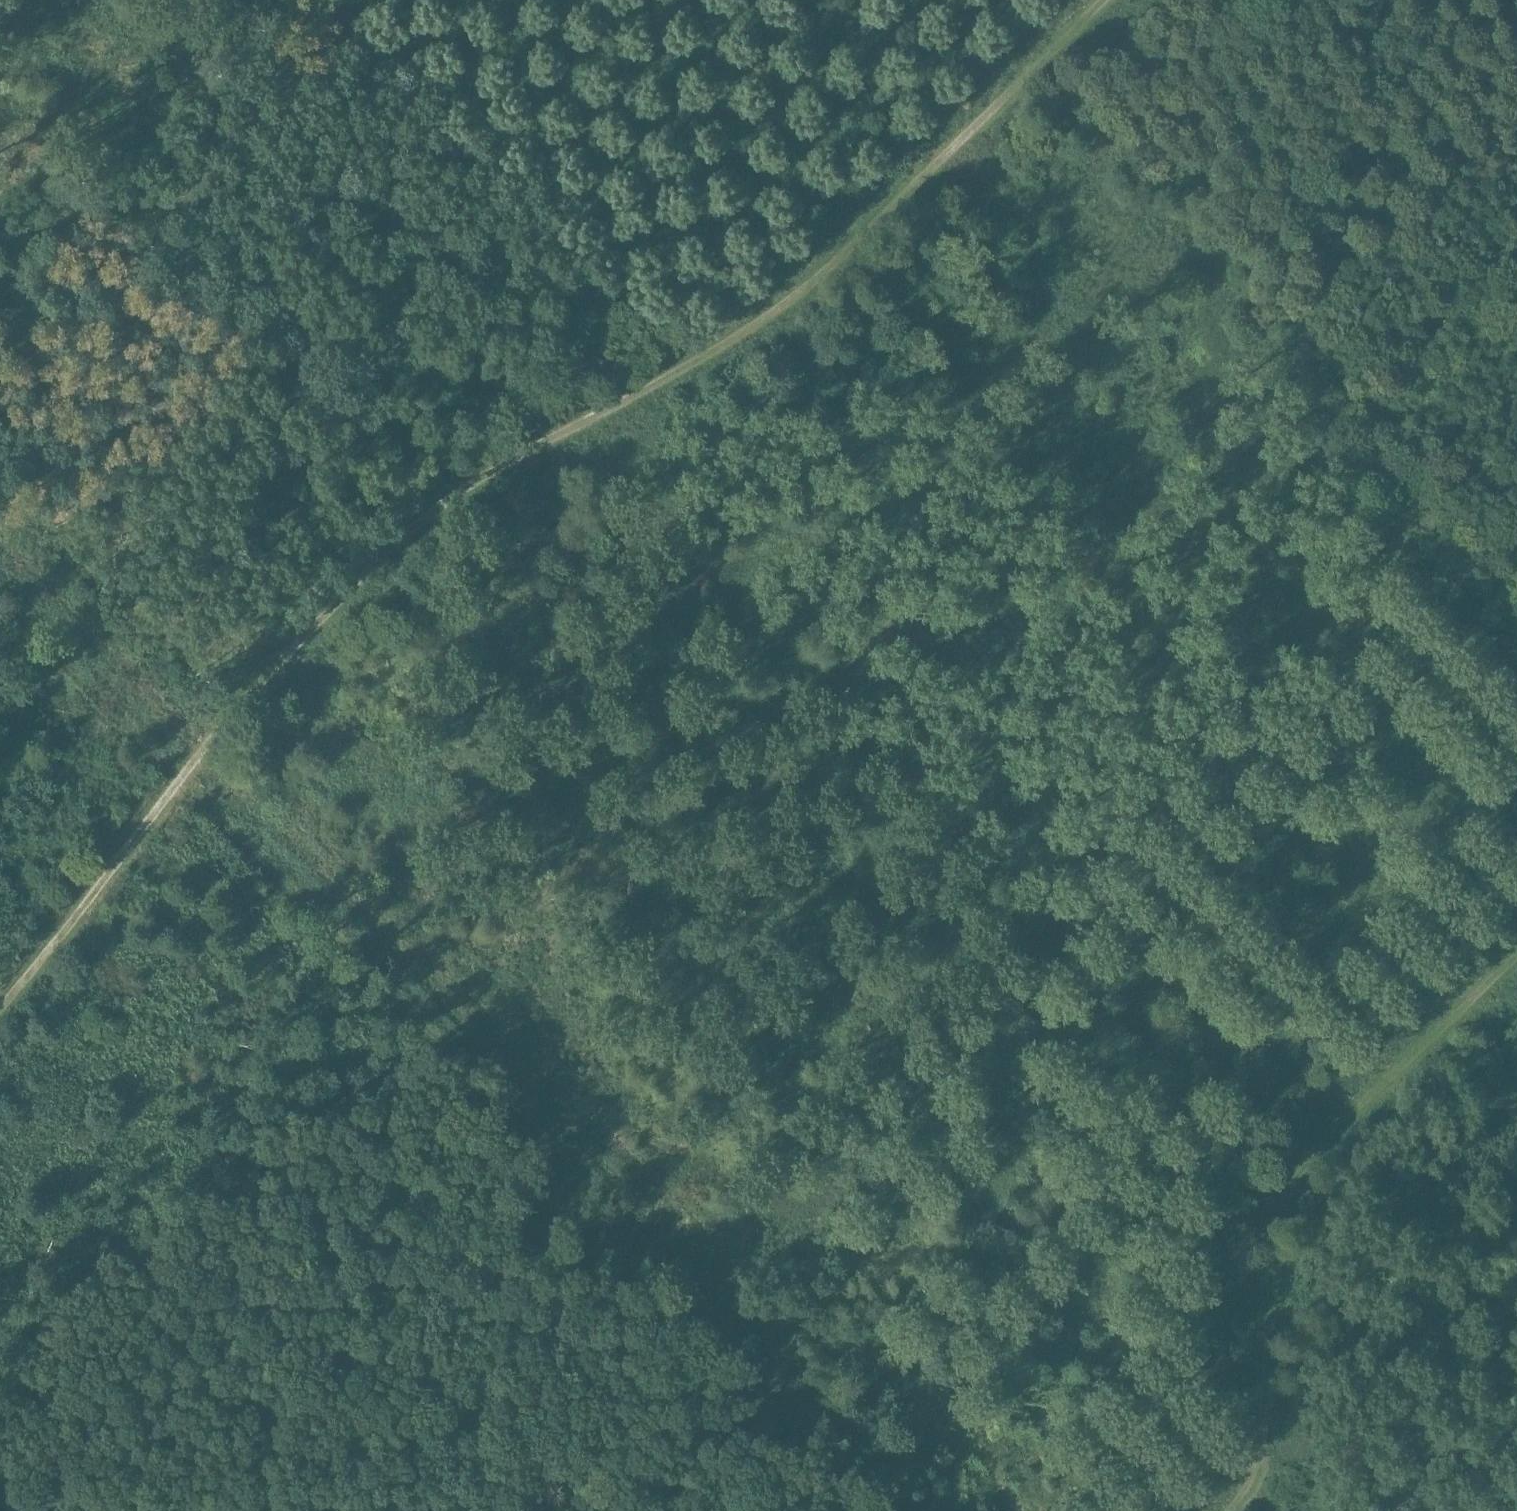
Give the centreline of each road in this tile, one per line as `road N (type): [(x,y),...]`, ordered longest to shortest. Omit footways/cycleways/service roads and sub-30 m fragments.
road 1 (track): [(0,1000),(110,875),(198,751),(431,510),(768,323),(1103,0)]
road 2 (track): [(1516,960),(1286,1187),(1266,1461),(1228,1510)]

